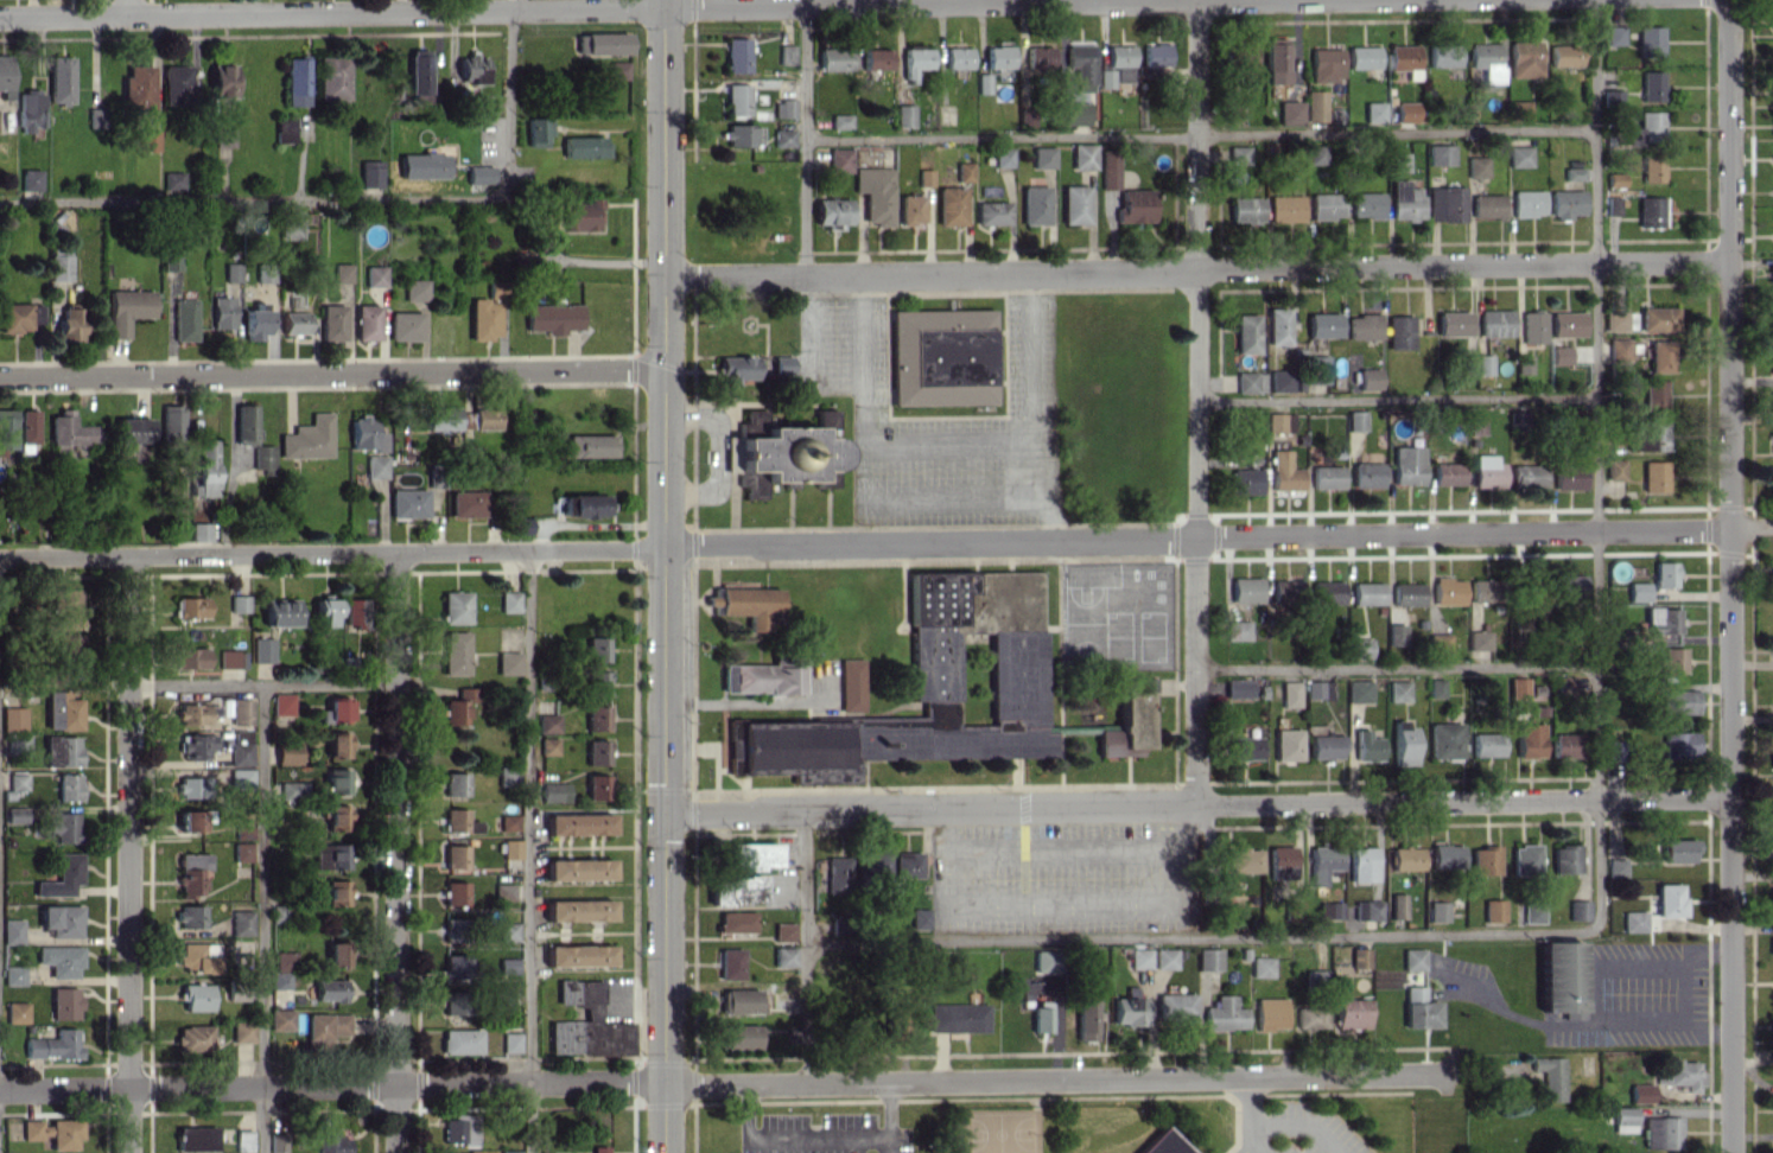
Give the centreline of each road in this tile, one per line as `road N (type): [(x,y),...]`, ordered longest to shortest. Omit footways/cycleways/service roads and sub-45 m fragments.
road 1 (residential): [(0,1090),(1454,1074)]
road 2 (residential): [(1729,0),(1731,1152)]
road 3 (tertiary): [(662,0),(662,1152)]
road 4 (residential): [(0,17),(1119,0)]
road 5 (residential): [(665,544),(1772,527)]
road 6 (residential): [(663,814),(1729,798)]
road 7 (residential): [(663,274),(1729,260)]
road 8 (residential): [(1197,0),(1195,805)]
road 9 (residential): [(665,544),(0,556)]
road 10 (residential): [(0,376),(663,368)]
road 11 (residential): [(398,552),(396,1152)]
road 12 (residential): [(129,555),(128,1152)]

